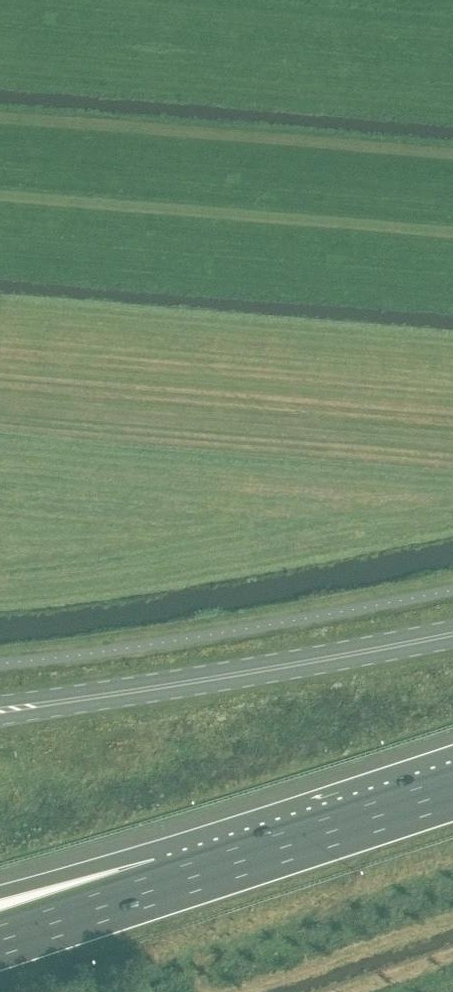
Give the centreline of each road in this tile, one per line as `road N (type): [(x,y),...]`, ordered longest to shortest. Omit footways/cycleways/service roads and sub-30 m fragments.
road 1 (secondary): [(452,634),(0,709)]
road 2 (motorway): [(452,792),(162,888)]
road 3 (motorway): [(162,888),(0,941)]
road 4 (motorway): [(162,888),(0,902)]

